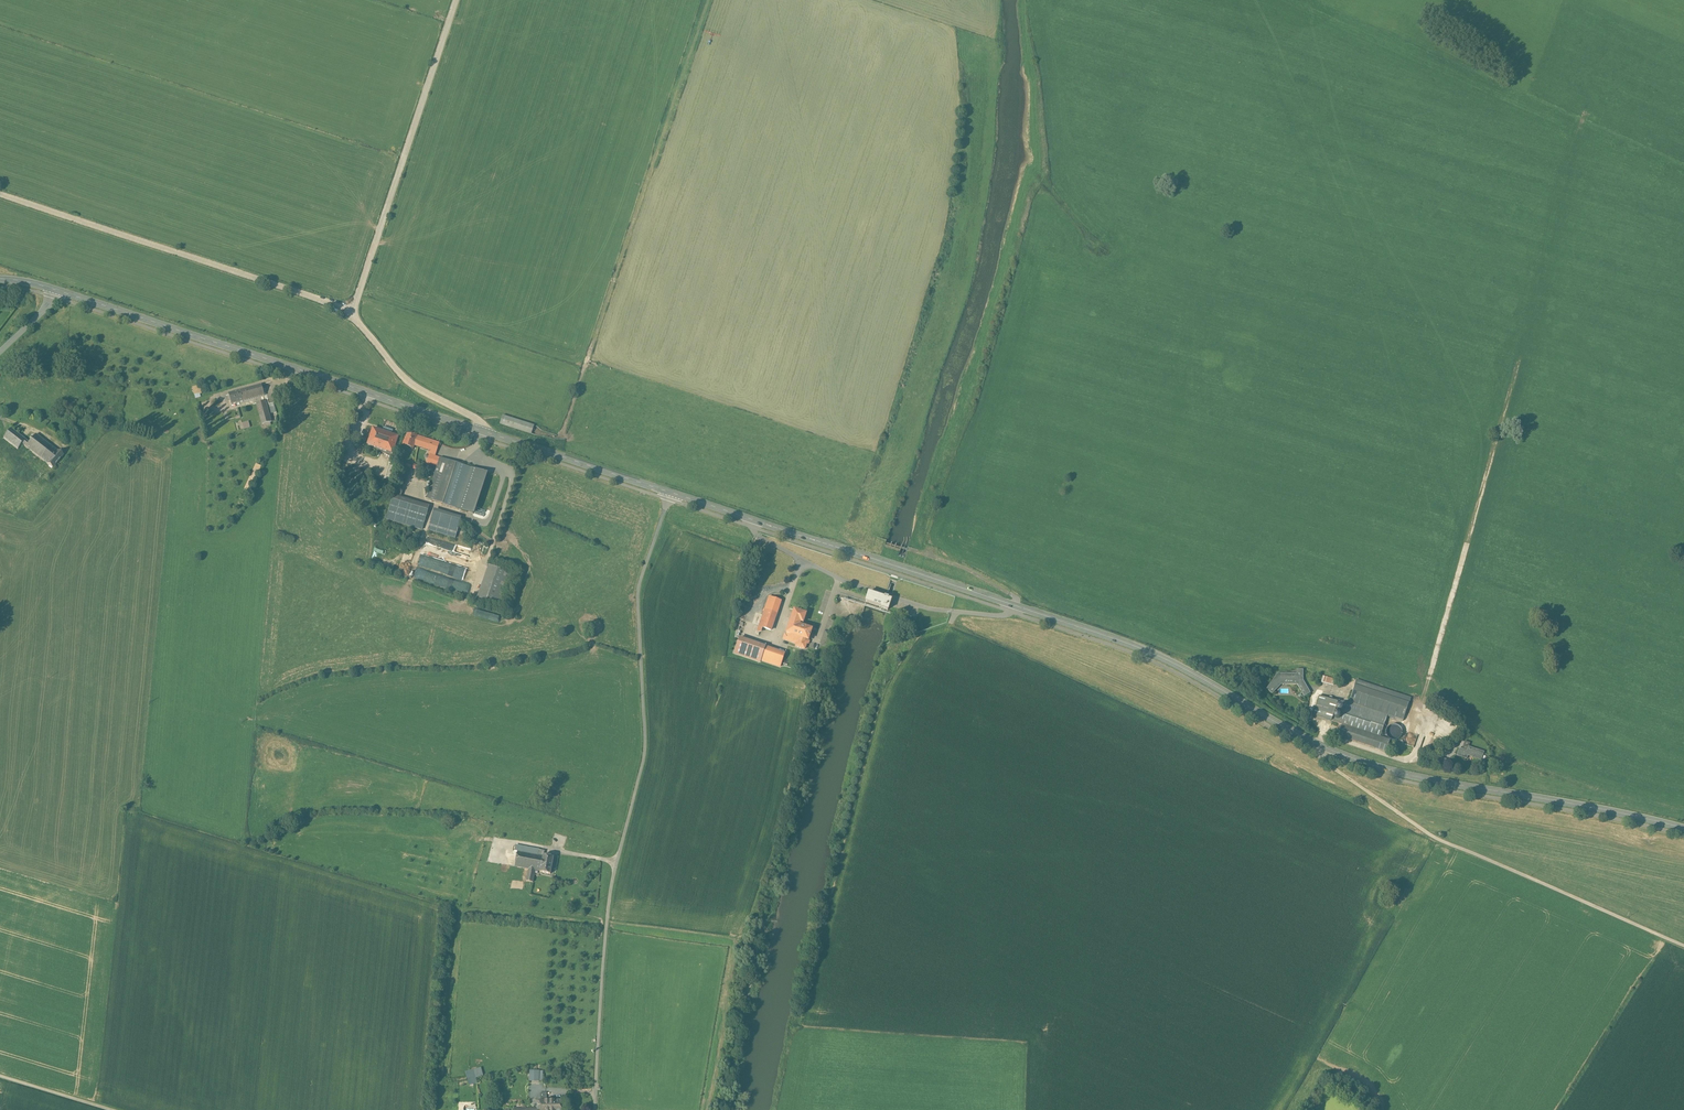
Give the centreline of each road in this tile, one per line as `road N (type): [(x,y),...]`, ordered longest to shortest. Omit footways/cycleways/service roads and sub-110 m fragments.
road 1 (secondary): [(1683,831),(1363,764),(1133,647),(671,493)]
road 2 (secondary): [(671,493),(56,291)]
road 3 (unclassified): [(671,493),(639,589),(646,746),(611,888),(595,1109)]
road 4 (track): [(1420,704),(1584,121)]
road 5 (track): [(0,193),(352,311),(402,375),(486,433)]
road 6 (track): [(1316,743),(1319,759),(1431,836),(1683,944)]

